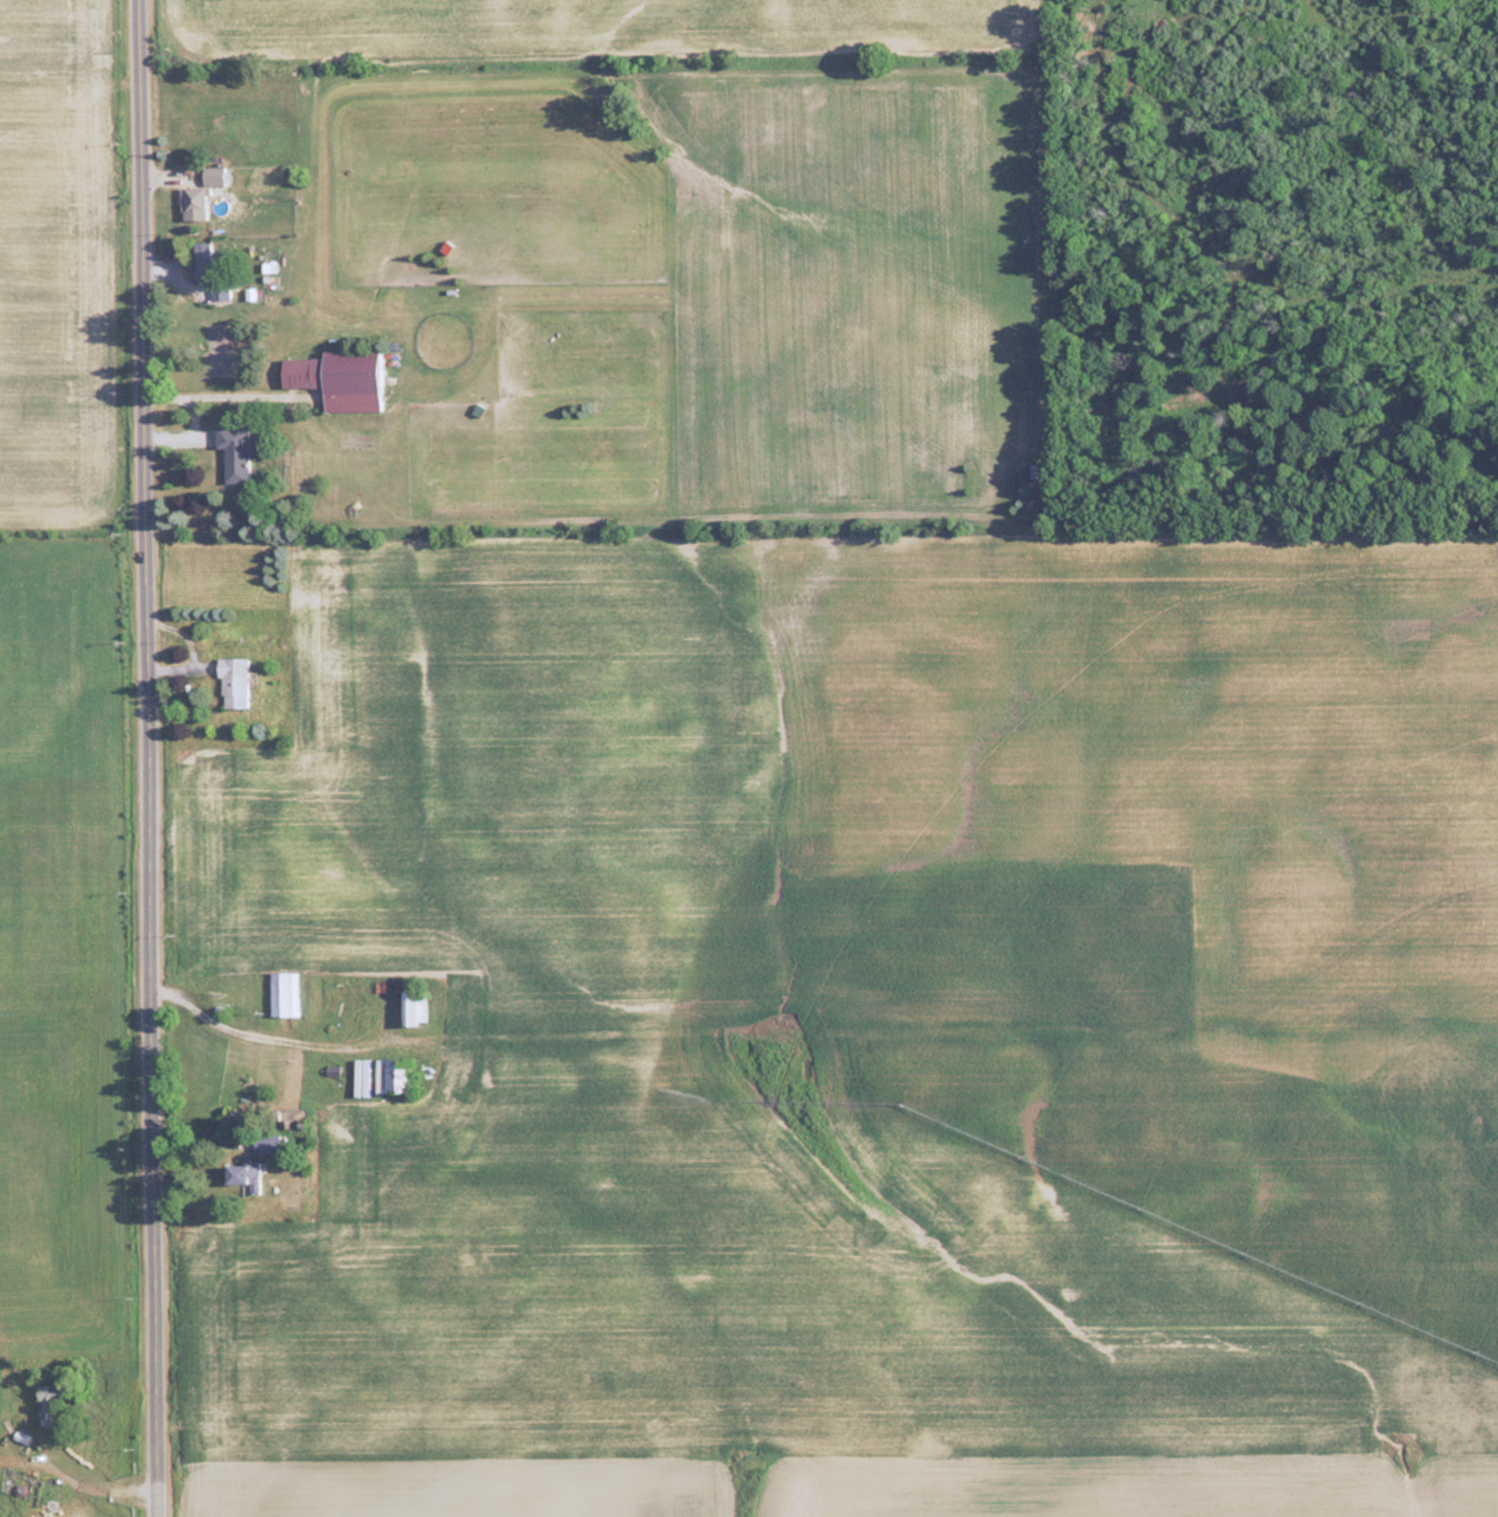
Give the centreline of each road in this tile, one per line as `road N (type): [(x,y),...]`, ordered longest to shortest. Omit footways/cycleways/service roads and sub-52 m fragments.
road 1 (residential): [(162,1516),(144,0)]

